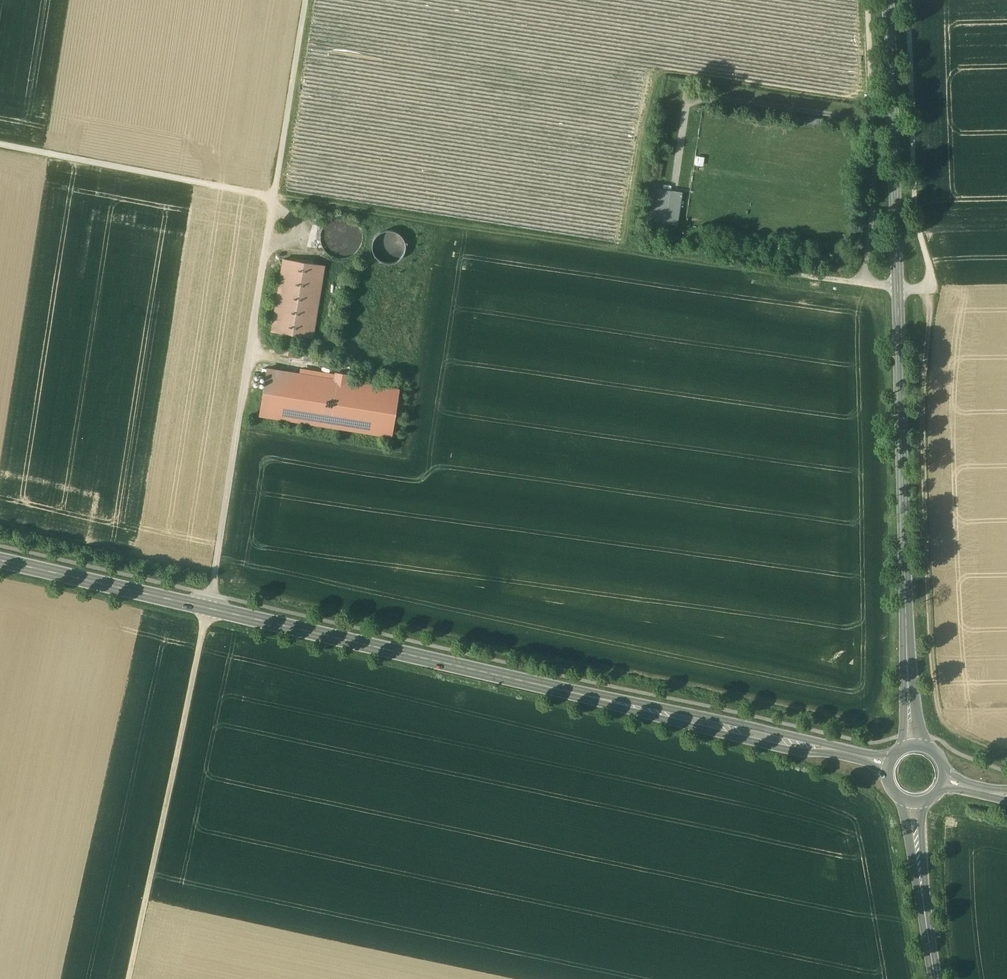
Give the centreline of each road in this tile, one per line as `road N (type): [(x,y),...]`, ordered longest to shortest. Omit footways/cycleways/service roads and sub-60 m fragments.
road 1 (secondary): [(890,763),(0,560)]
road 2 (track): [(863,282),(274,195),(0,143)]
road 3 (tertiary): [(887,0),(915,745)]
road 4 (track): [(908,0),(918,232),(933,288),(898,289),(863,282),(872,227),(866,0)]
road 5 (track): [(305,0),(208,607)]
road 6 (track): [(1006,755),(957,732),(941,688),(924,420),(933,288)]
road 7 (track): [(129,978),(208,607)]
road 8 (tertiary): [(936,978),(916,802)]
road 9 (track): [(896,830),(916,978)]

